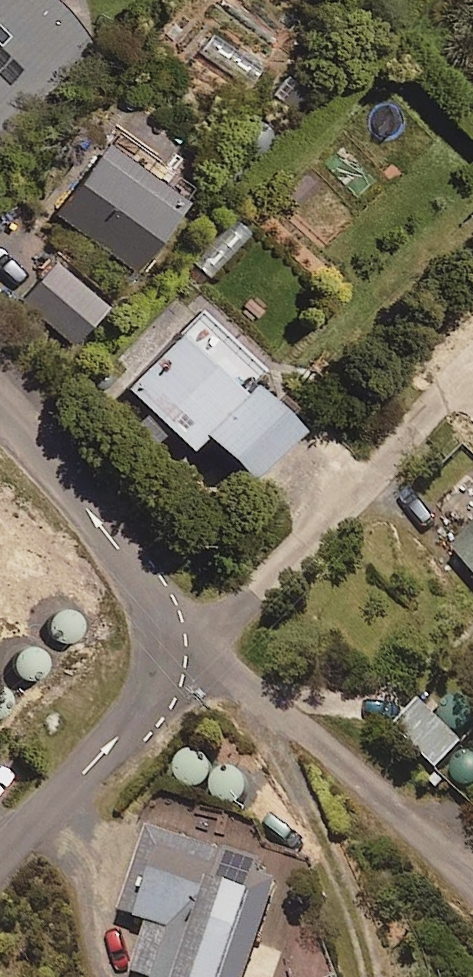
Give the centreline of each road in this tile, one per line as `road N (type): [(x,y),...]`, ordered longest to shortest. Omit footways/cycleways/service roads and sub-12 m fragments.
road 1 (residential): [(160,628),(215,615),(272,578),(472,369)]
road 2 (residential): [(472,877),(251,688),(215,670),(158,666)]
road 3 (residential): [(160,628),(146,581),(120,541),(0,411)]
road 4 (residential): [(0,863),(144,708),(158,666)]

